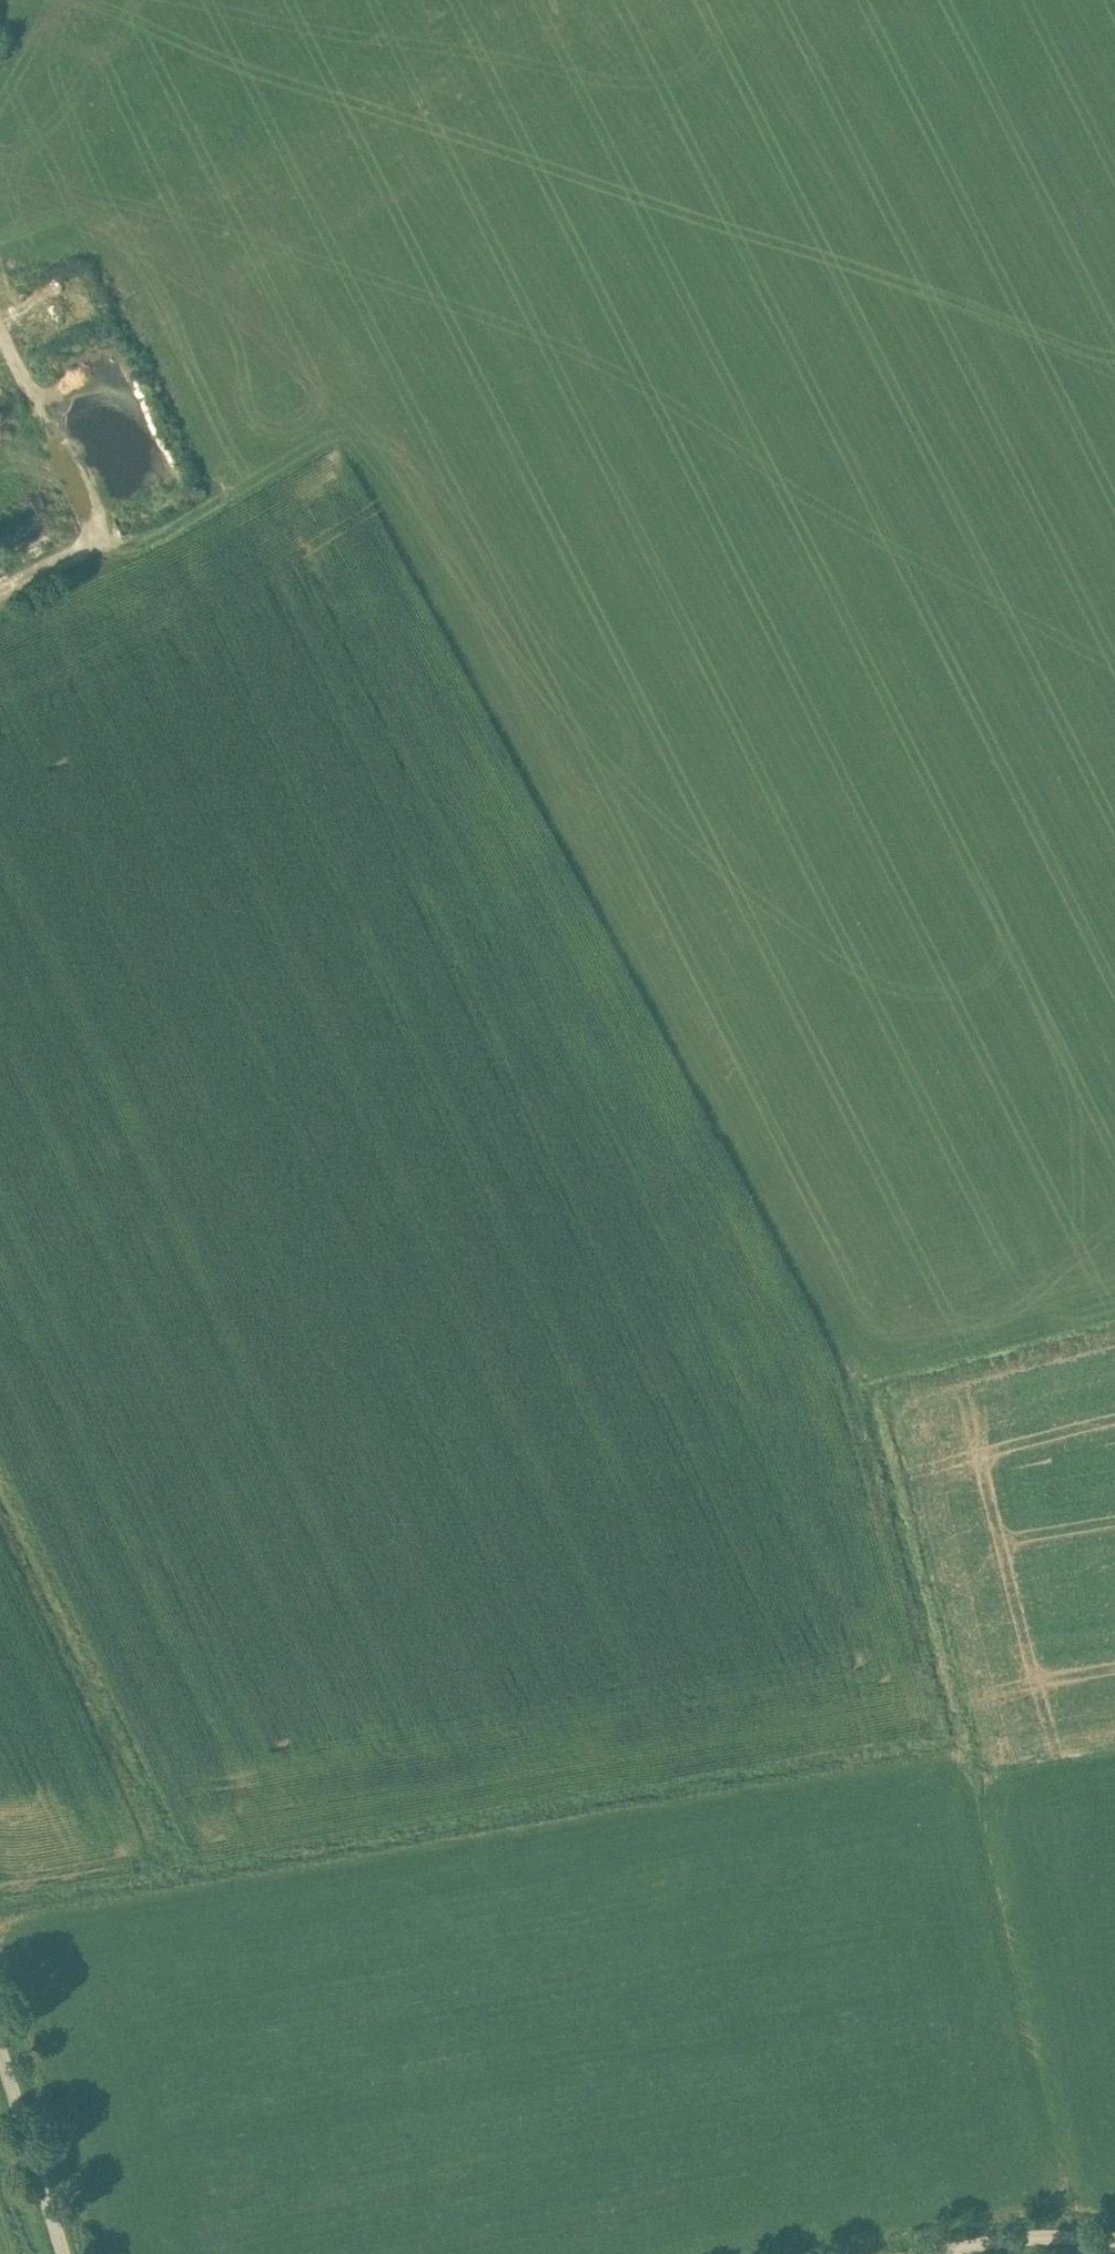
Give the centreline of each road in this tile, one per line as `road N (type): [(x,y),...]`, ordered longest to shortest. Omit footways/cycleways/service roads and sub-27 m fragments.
road 1 (unclassified): [(0,2051),(64,2253)]
road 2 (unclassified): [(928,2253),(1010,2239),(1114,2238)]

